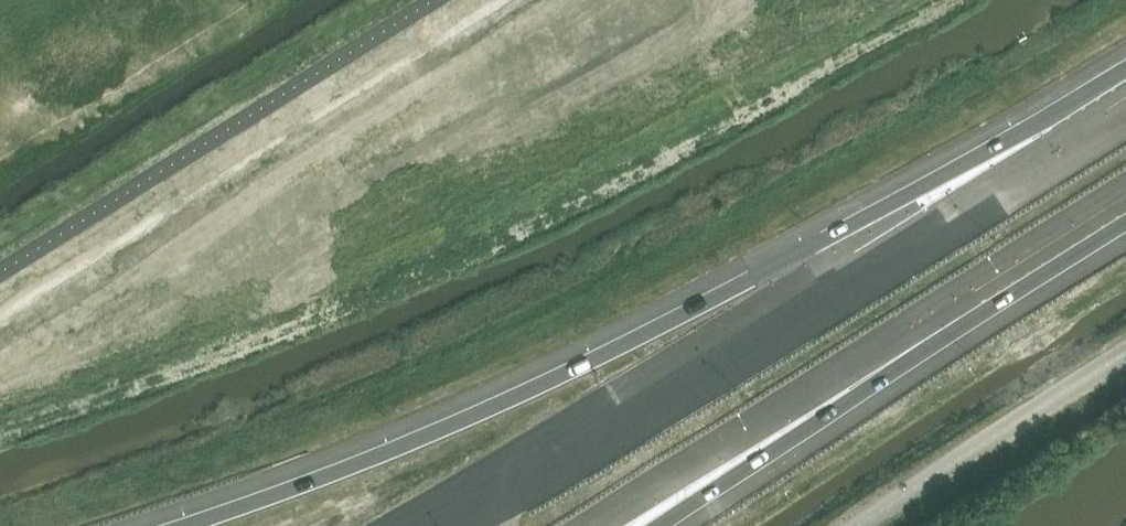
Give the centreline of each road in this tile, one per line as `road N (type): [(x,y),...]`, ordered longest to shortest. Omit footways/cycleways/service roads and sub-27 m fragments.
road 1 (motorway): [(1125,104),(914,191),(476,414),(177,525)]
road 2 (motorway): [(1125,106),(444,525)]
road 3 (motorway): [(606,525),(916,343)]
road 4 (motorway): [(659,525),(916,343)]
road 5 (motorway): [(916,343),(1125,209)]

